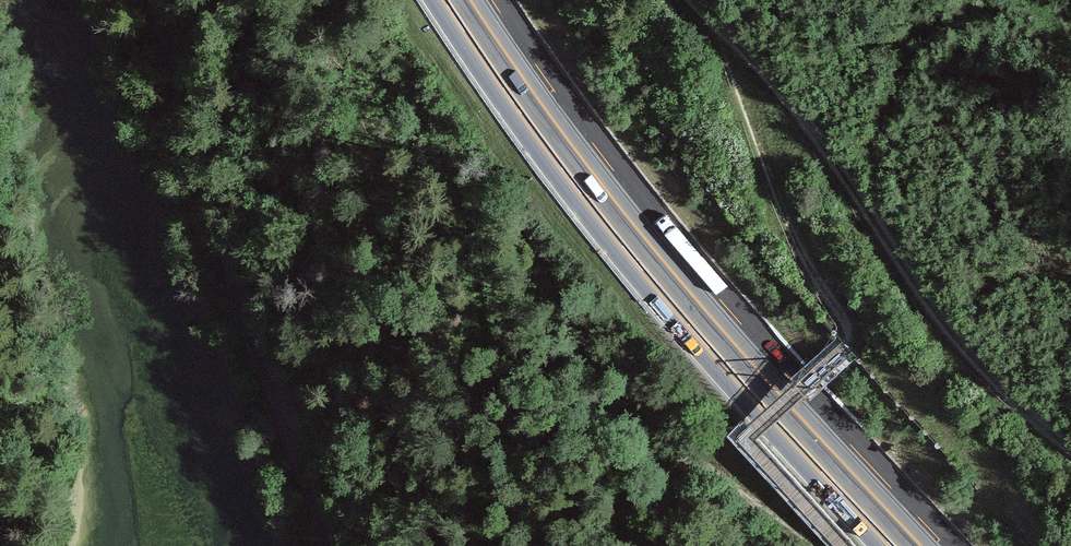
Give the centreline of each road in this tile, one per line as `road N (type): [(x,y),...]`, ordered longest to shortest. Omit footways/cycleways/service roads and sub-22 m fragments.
road 1 (primary): [(465,0),(660,264),(915,545)]
road 2 (track): [(330,545),(145,0)]
road 3 (track): [(731,37),(814,134),(937,314),(1070,447)]
road 4 (track): [(694,0),(731,37),(774,186),(800,249),(847,325),(848,345)]

